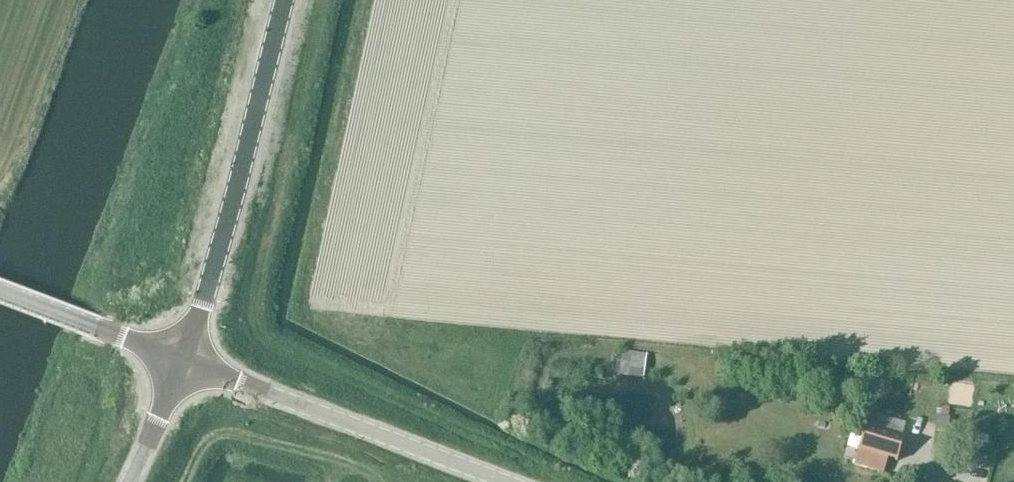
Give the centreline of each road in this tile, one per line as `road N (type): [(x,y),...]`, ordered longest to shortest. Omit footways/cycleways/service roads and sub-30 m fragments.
road 1 (unclassified): [(186,371),(283,0)]
road 2 (tertiary): [(493,481),(186,371)]
road 3 (tertiary): [(186,371),(0,297)]
road 4 (unclassified): [(132,481),(186,371)]

